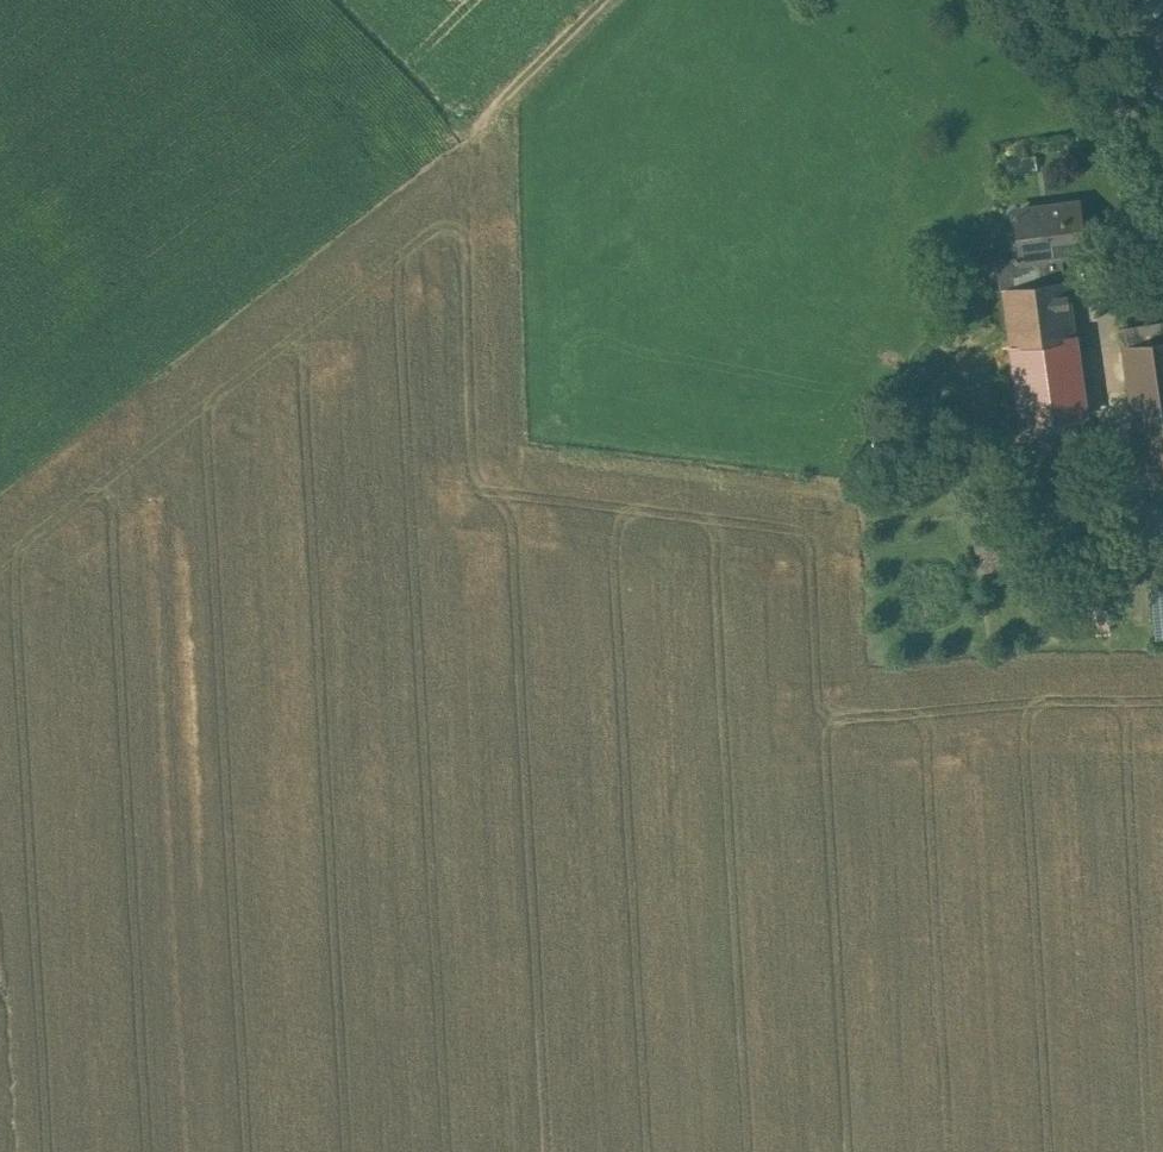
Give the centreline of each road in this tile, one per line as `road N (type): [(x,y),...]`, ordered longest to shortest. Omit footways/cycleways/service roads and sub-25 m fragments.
road 1 (unclassified): [(1018,0),(1162,146)]

